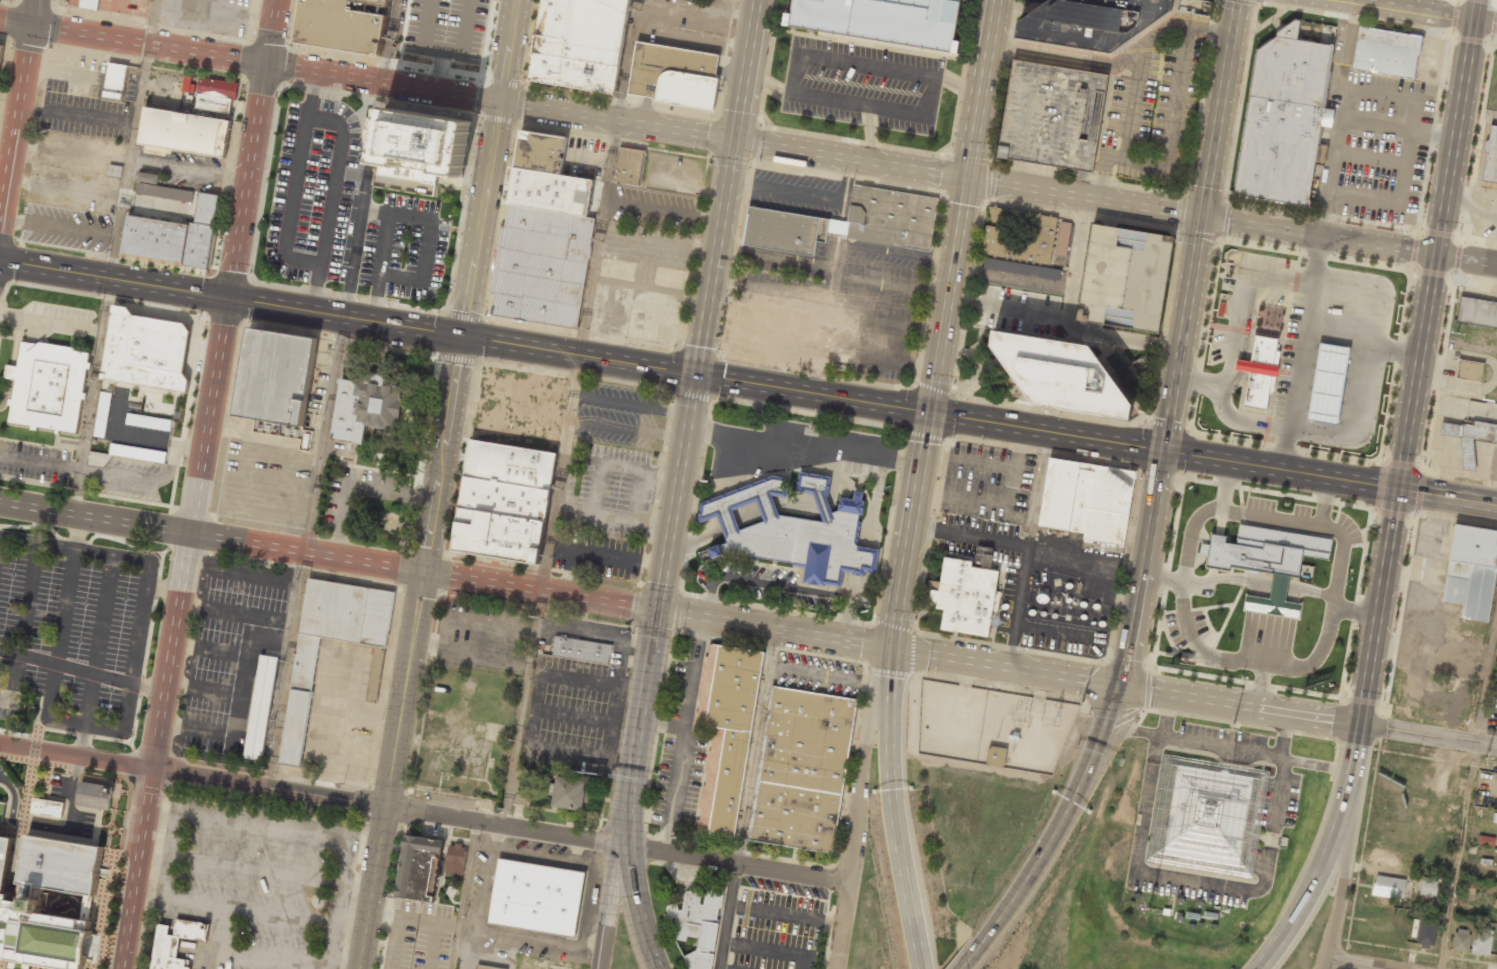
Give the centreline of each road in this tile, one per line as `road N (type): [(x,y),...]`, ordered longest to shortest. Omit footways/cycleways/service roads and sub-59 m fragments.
road 1 (residential): [(499,102),(1200,221)]
road 2 (secondary): [(120,968),(231,298)]
road 3 (residential): [(517,0),(424,573)]
road 4 (residential): [(0,20),(499,102)]
road 5 (primary): [(1397,488),(1477,0)]
road 6 (primary): [(695,374),(1163,450)]
road 7 (tertiary): [(655,609),(1121,685)]
road 8 (residential): [(0,502),(424,573)]
road 9 (residential): [(389,807),(0,744)]
road 10 (primary): [(755,0),(695,374)]
road 11 (secondary): [(231,298),(277,0)]
road 12 (residential): [(1200,221),(1496,264)]
road 13 (motorway): [(1121,685),(1075,793),(981,944)]
road 14 (tertiary): [(1121,685),(1359,724)]
road 15 (residential): [(891,647),(871,701),(848,882)]
road 16 (primary): [(1359,724),(1397,488)]
road 17 (primary): [(1163,450),(1121,685)]
road 18 (primary): [(695,374),(655,609)]
road 19 (tertiary): [(461,336),(695,374)]
road 20 (primary): [(1163,450),(1397,488)]
road 21 (residential): [(424,573),(389,807)]
road 22 (residential): [(615,844),(848,882)]
road 23 (tertiary): [(231,298),(0,261)]
road 24 (residential): [(424,573),(655,609)]
road 25 (tertiary): [(461,336),(231,298)]
road 26 (primary): [(1200,221),(1163,450)]
road 27 (residential): [(389,807),(615,844)]
road 28 (primary): [(1236,0),(1200,221)]
road 29 (motorway): [(1256,968),(1316,879),(1352,771)]
road 30 (secondary): [(34,0),(0,206)]
road 31 (residential): [(1323,958),(1352,771)]
road 32 (primary): [(655,609),(629,781)]
road 33 (residential): [(389,807),(363,968)]
road 34 (residential): [(1359,724),(1496,747)]
road 35 (motorway): [(628,846),(659,968)]
road 36 (residential): [(615,844),(599,968)]
road 37 (residential): [(1474,19),(1353,0)]

